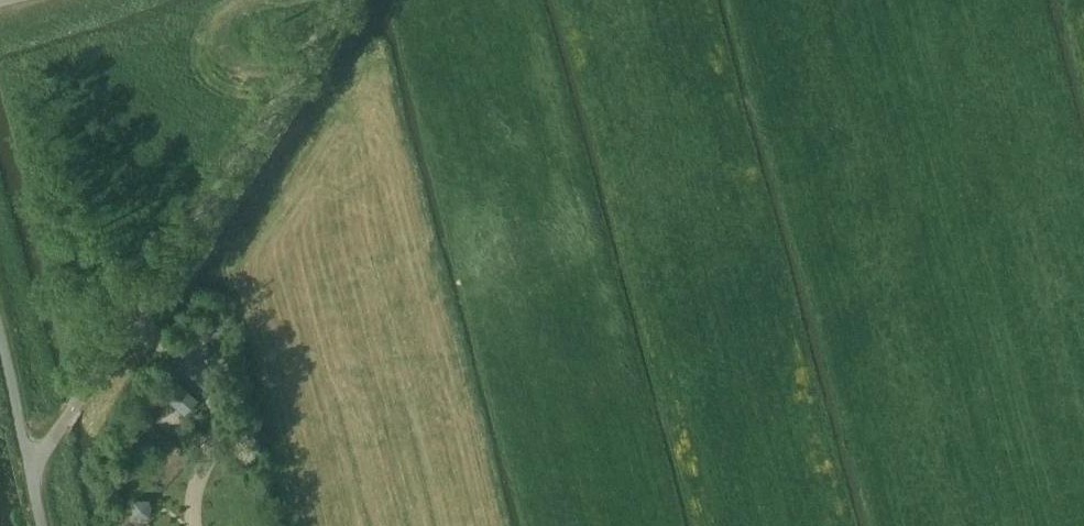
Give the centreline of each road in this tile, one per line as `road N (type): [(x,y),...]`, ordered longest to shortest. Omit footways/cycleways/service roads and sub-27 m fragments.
road 1 (unclassified): [(30,469),(344,0)]

